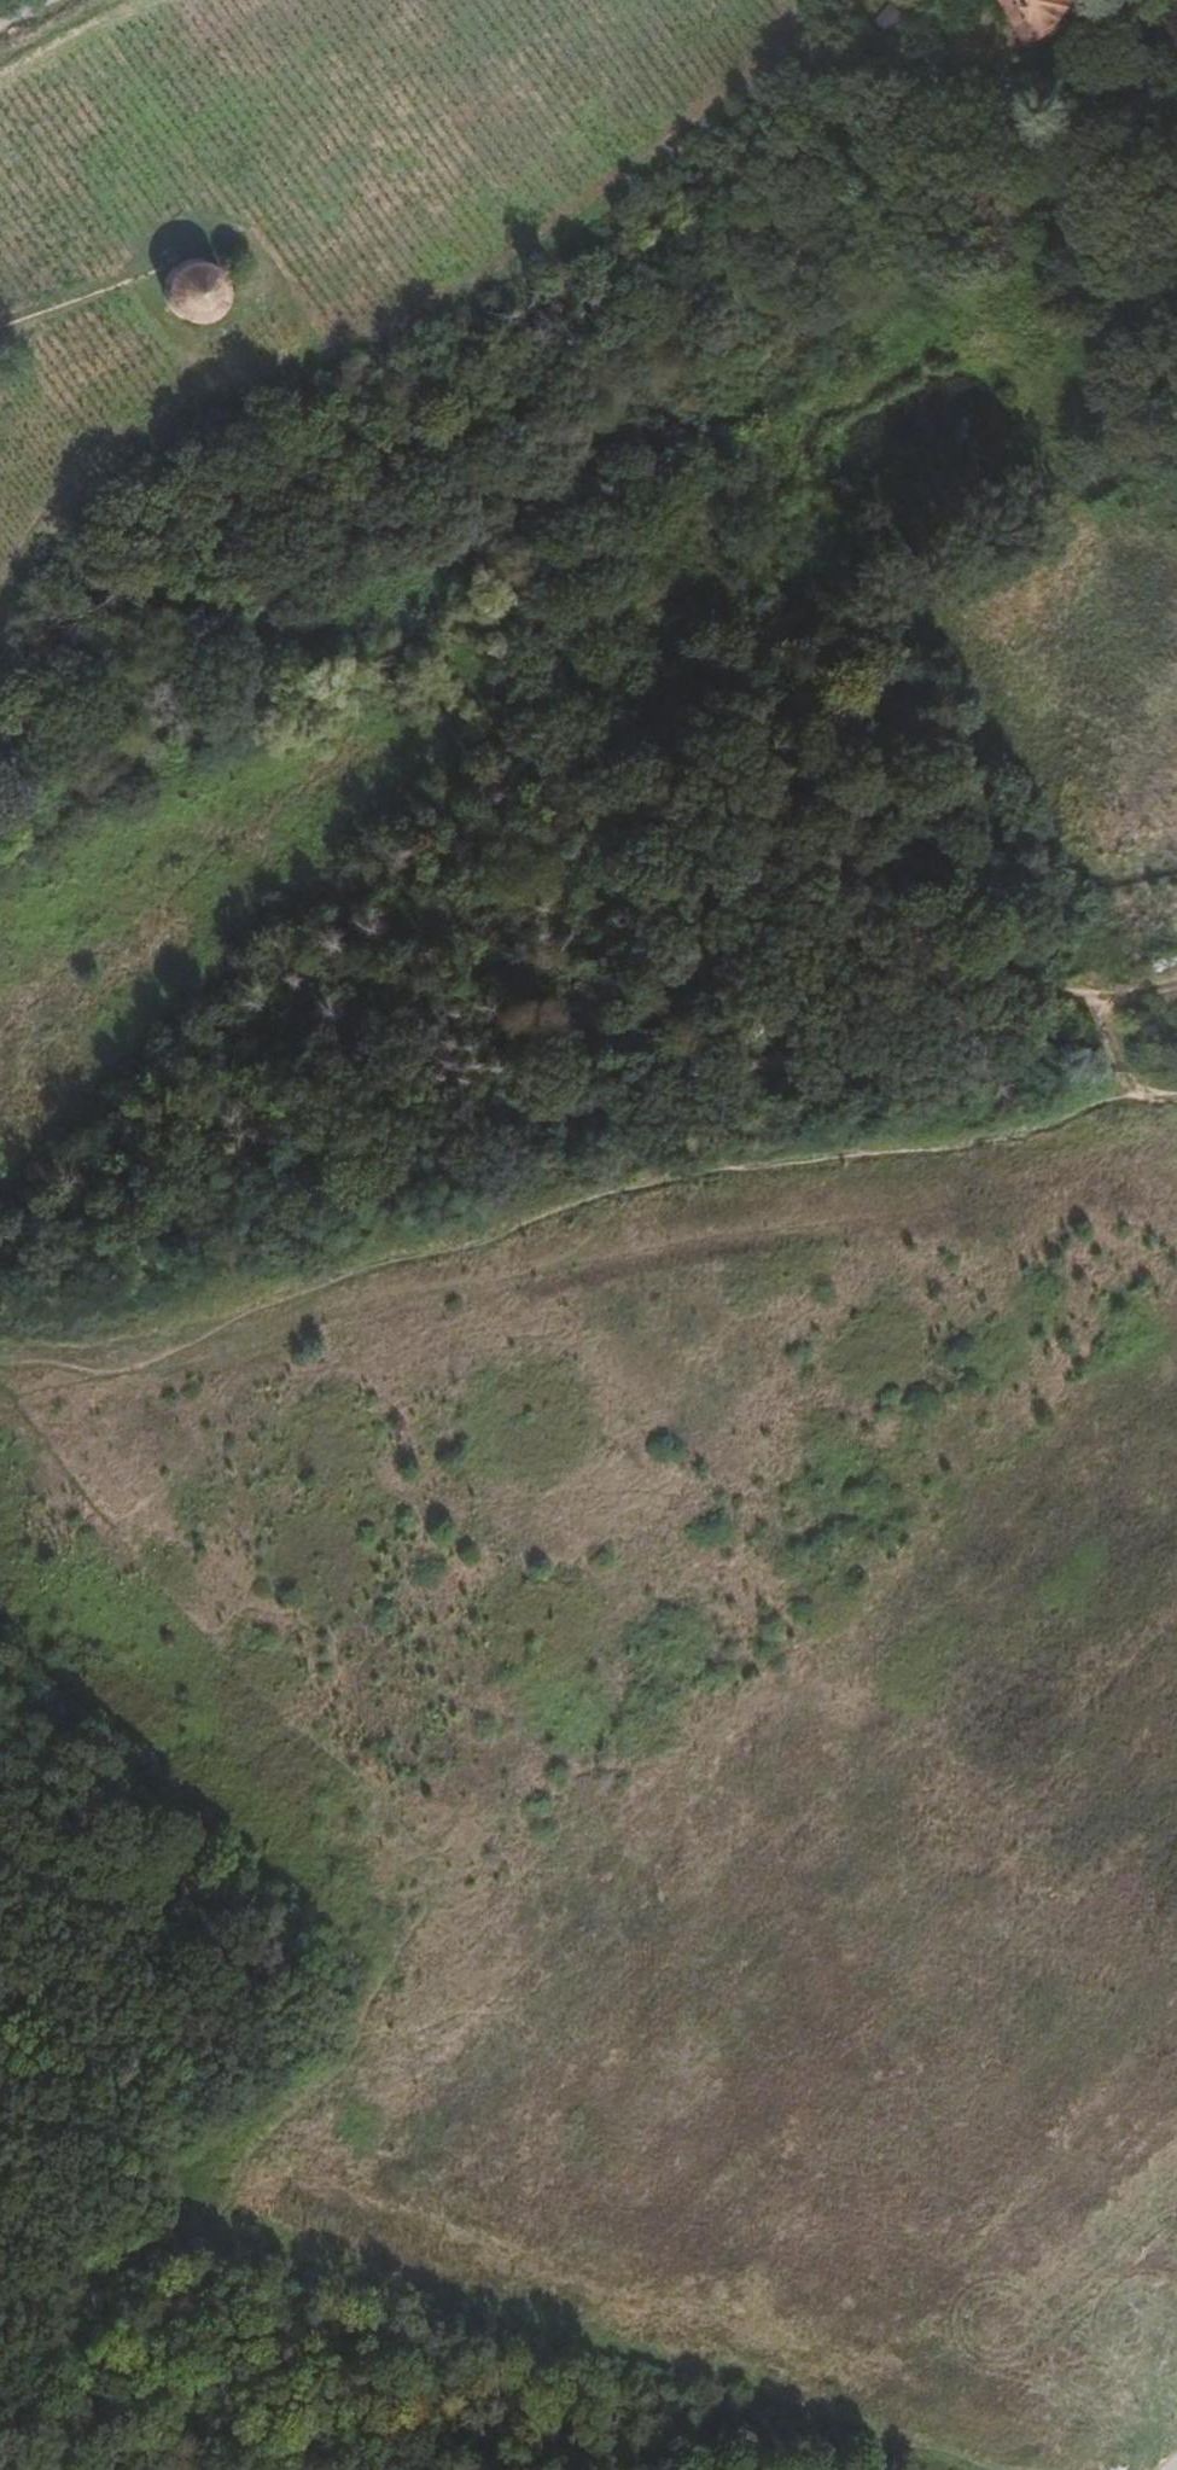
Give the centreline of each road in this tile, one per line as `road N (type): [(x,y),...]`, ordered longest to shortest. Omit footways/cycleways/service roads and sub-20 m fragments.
road 1 (track): [(1017,983),(1130,991),(1176,986)]
road 2 (track): [(1134,1095),(1082,957)]

